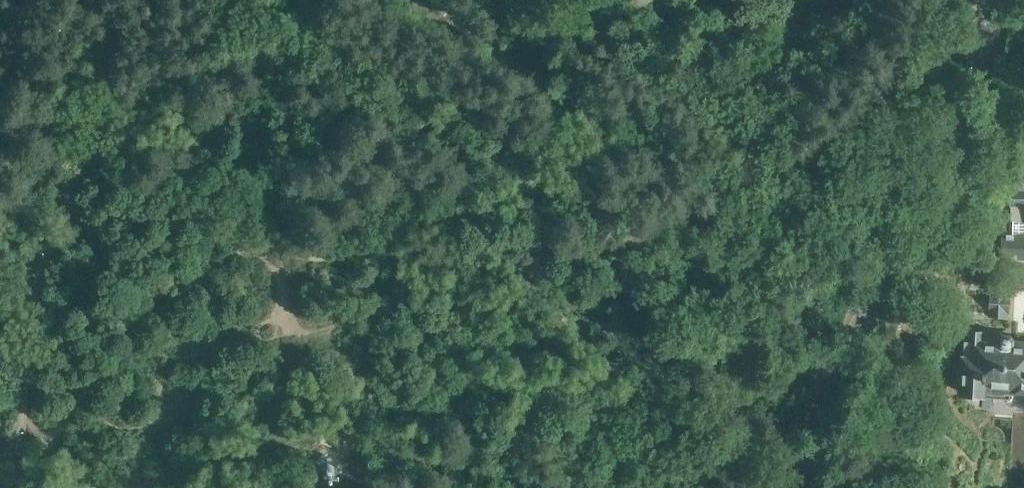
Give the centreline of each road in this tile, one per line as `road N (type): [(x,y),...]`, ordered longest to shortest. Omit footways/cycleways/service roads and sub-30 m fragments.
road 1 (residential): [(800,487),(869,293),(909,235),(957,135),(985,0)]

